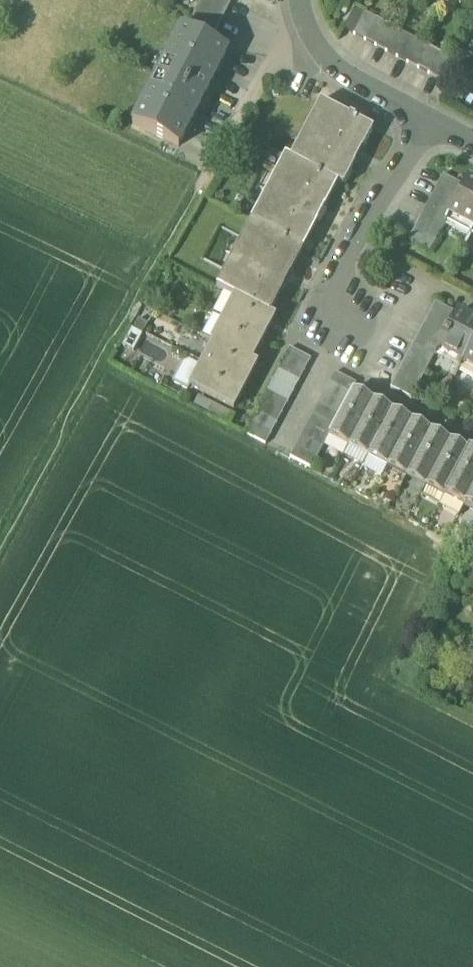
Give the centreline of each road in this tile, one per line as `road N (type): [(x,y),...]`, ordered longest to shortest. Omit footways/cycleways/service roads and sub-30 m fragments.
road 1 (track): [(0,554),(209,172)]
road 2 (residential): [(423,115),(339,274),(337,319)]
road 3 (residential): [(305,0),(317,43),(345,82),(423,115)]

